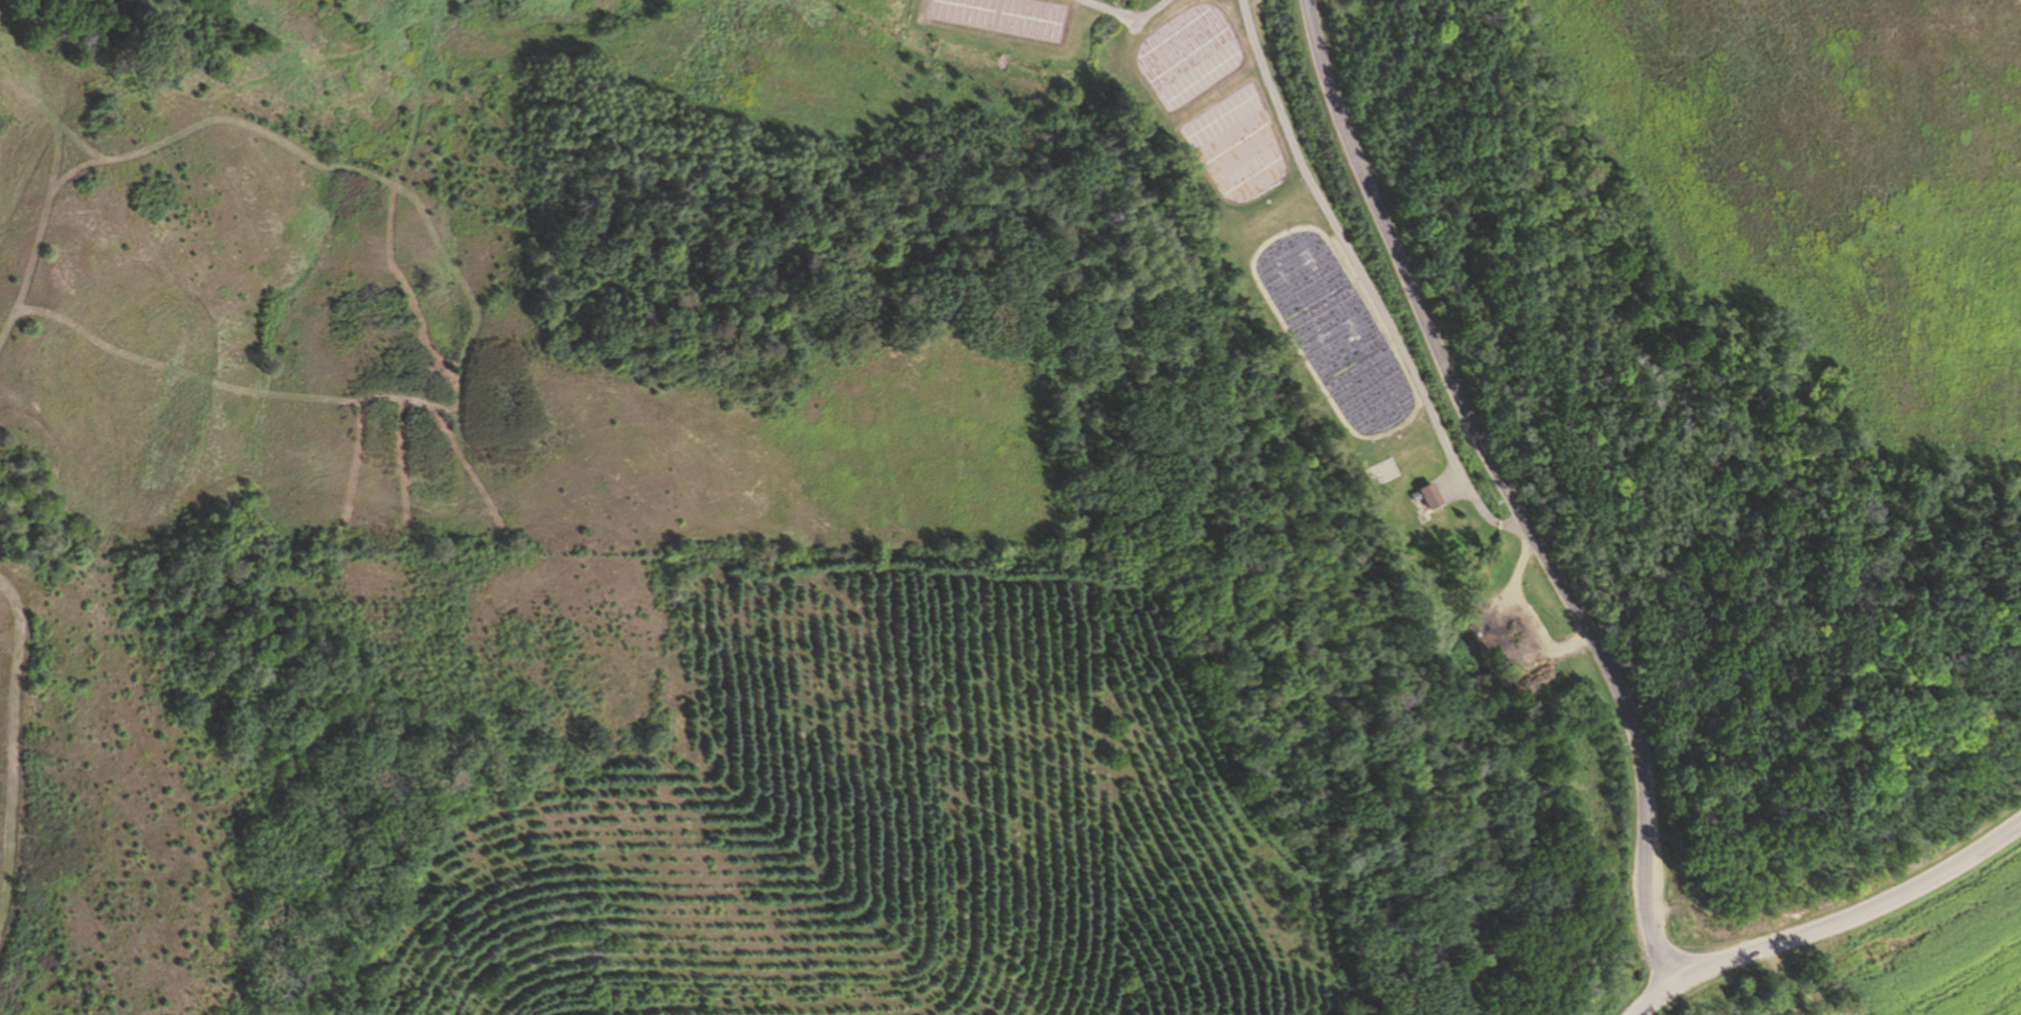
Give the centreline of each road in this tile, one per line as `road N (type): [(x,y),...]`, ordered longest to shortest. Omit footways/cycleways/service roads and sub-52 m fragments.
road 1 (secondary): [(1682,980),(1657,929),(1646,752),(1624,687),(1374,195),(1337,91),(1317,0)]
road 2 (secondary): [(1682,980),(1877,911),(2020,827)]

